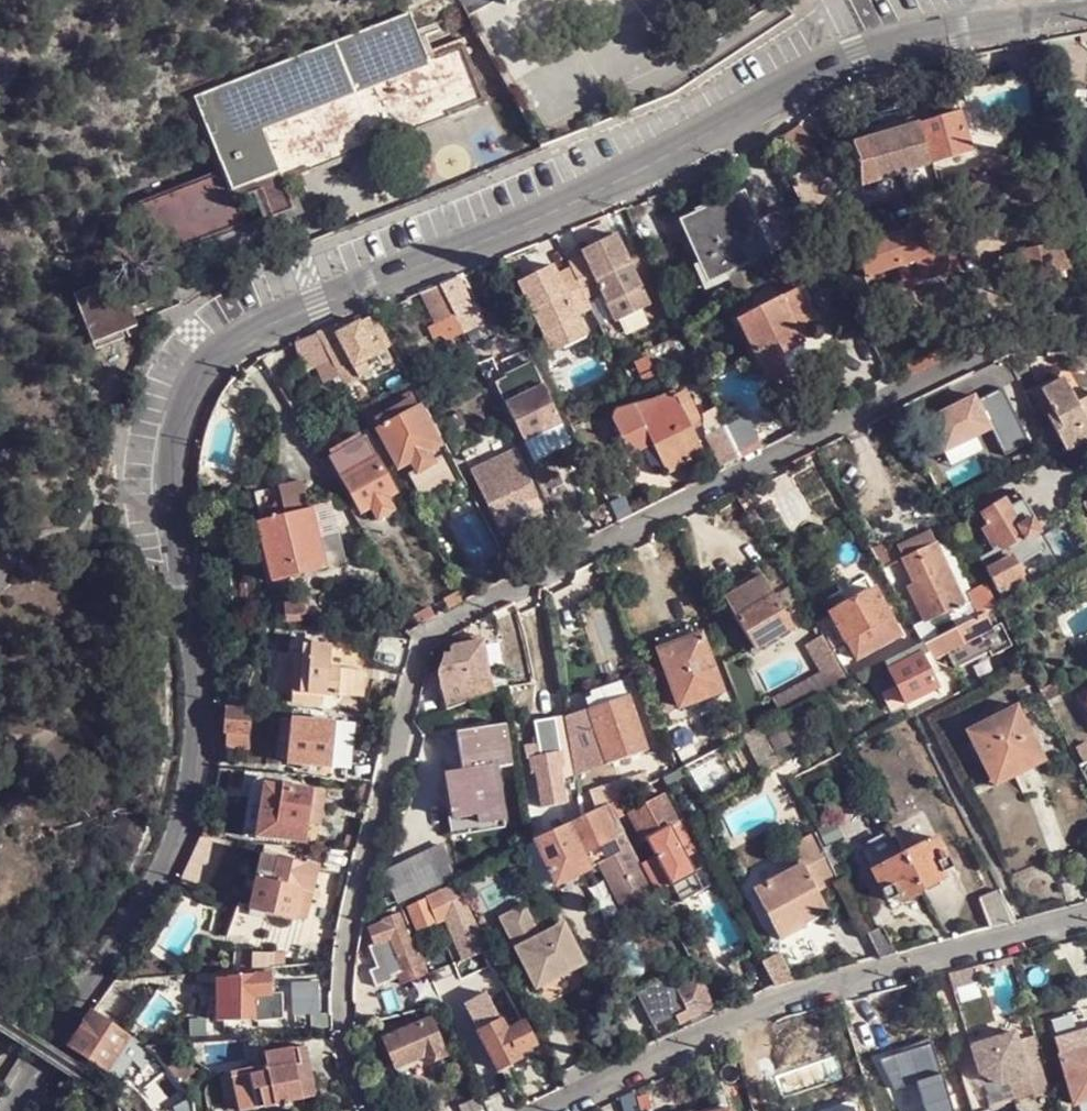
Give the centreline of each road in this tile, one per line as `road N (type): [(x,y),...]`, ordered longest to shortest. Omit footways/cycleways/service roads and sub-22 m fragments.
road 1 (residential): [(1086,12),(917,36),(854,53),(561,208),(264,329),(216,367),(189,408),(180,455),(201,656),(198,795),(180,851),(13,1110)]
road 2 (residential): [(374,1110),(351,1070),(341,969),(426,634),(1011,339),(1055,340),(1086,351)]
road 3 (residential): [(550,1110),(785,999),(1086,920)]

